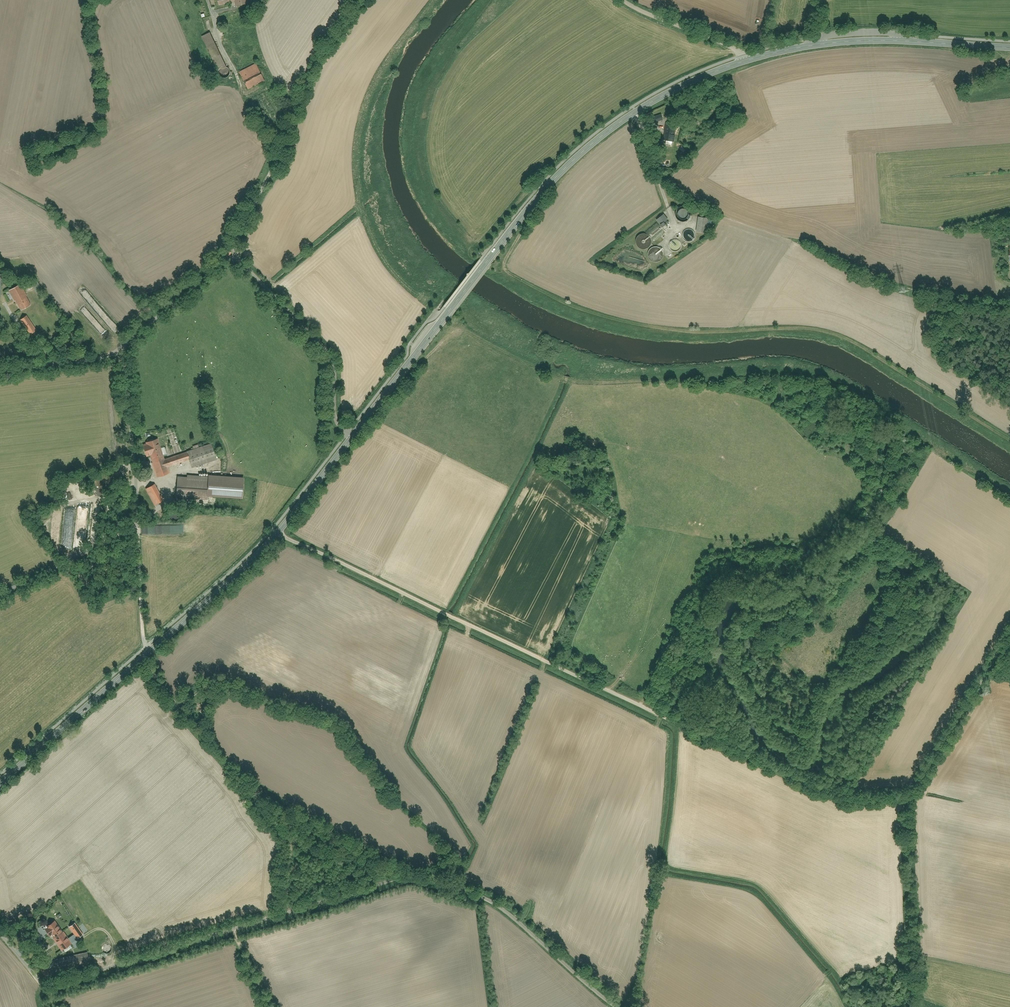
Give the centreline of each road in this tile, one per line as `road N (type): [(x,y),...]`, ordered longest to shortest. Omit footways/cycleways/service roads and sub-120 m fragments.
road 1 (track): [(279,533),(851,800),(906,796),(982,675),(1009,676)]
road 2 (unclassified): [(0,933),(40,981),(51,983),(419,879),(497,905),(616,1006)]
road 3 (tertiary): [(353,437),(577,158),(636,112),(747,60)]
road 4 (tertiary): [(0,783),(244,570),(353,437)]
road 5 (unclassified): [(121,352),(137,532),(0,597)]
road 6 (track): [(143,658),(276,826),(287,853),(281,914)]
road 7 (track): [(365,0),(311,69),(231,255)]
road 8 (tertiary): [(747,60),(849,42),(1009,47)]
road 9 (unclassified): [(231,255),(330,354),(336,415),(353,437)]
road 10 (track): [(906,796),(906,1006)]
road 11 (unclassified): [(231,255),(121,352)]
road 12 (unclassified): [(747,60),(740,50),(623,0)]
road 13 (unclassified): [(121,352),(0,373)]
road 14 (track): [(137,532),(149,652)]

